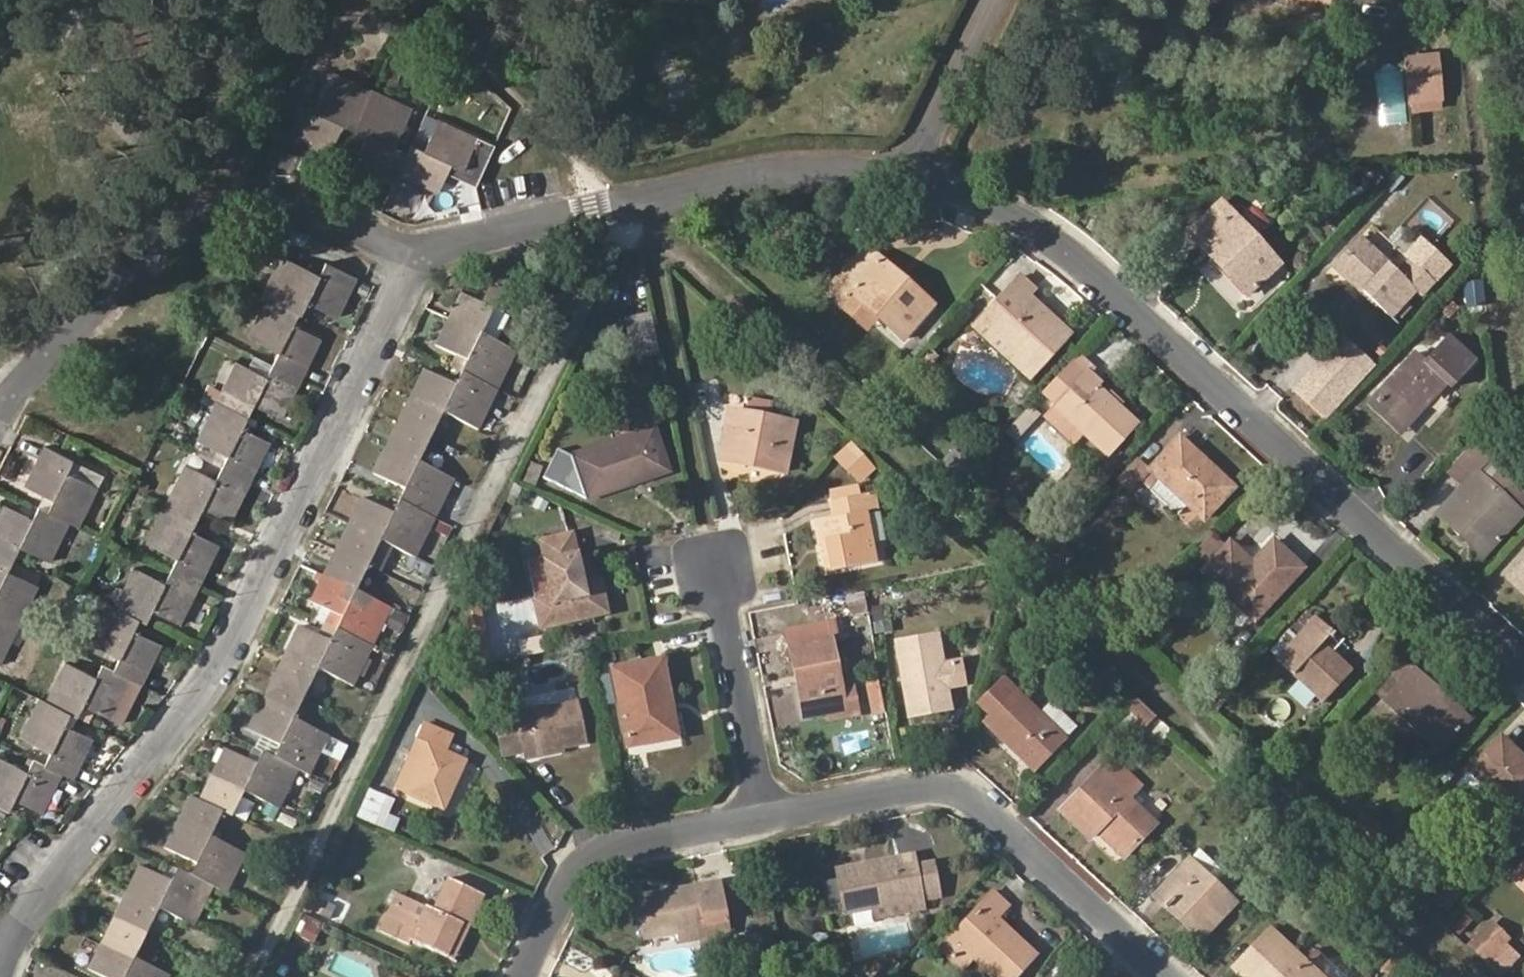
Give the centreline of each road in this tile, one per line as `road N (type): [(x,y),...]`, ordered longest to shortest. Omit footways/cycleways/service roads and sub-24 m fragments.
road 1 (residential): [(4,941),(234,634),(416,261)]
road 2 (residential): [(922,177),(999,210),(1082,264),(1523,669)]
road 3 (residential): [(416,261),(604,208),(748,182),(882,170),(922,177)]
road 4 (residential): [(416,261),(275,203),(196,210),(73,327),(0,415)]
road 5 (residential): [(1160,976),(965,794),(931,785),(767,818)]
road 6 (residential): [(767,818),(599,852),(571,874),(522,976)]
road 7 (residential): [(767,818),(716,574)]
road 8 (residential): [(995,0),(922,177)]

